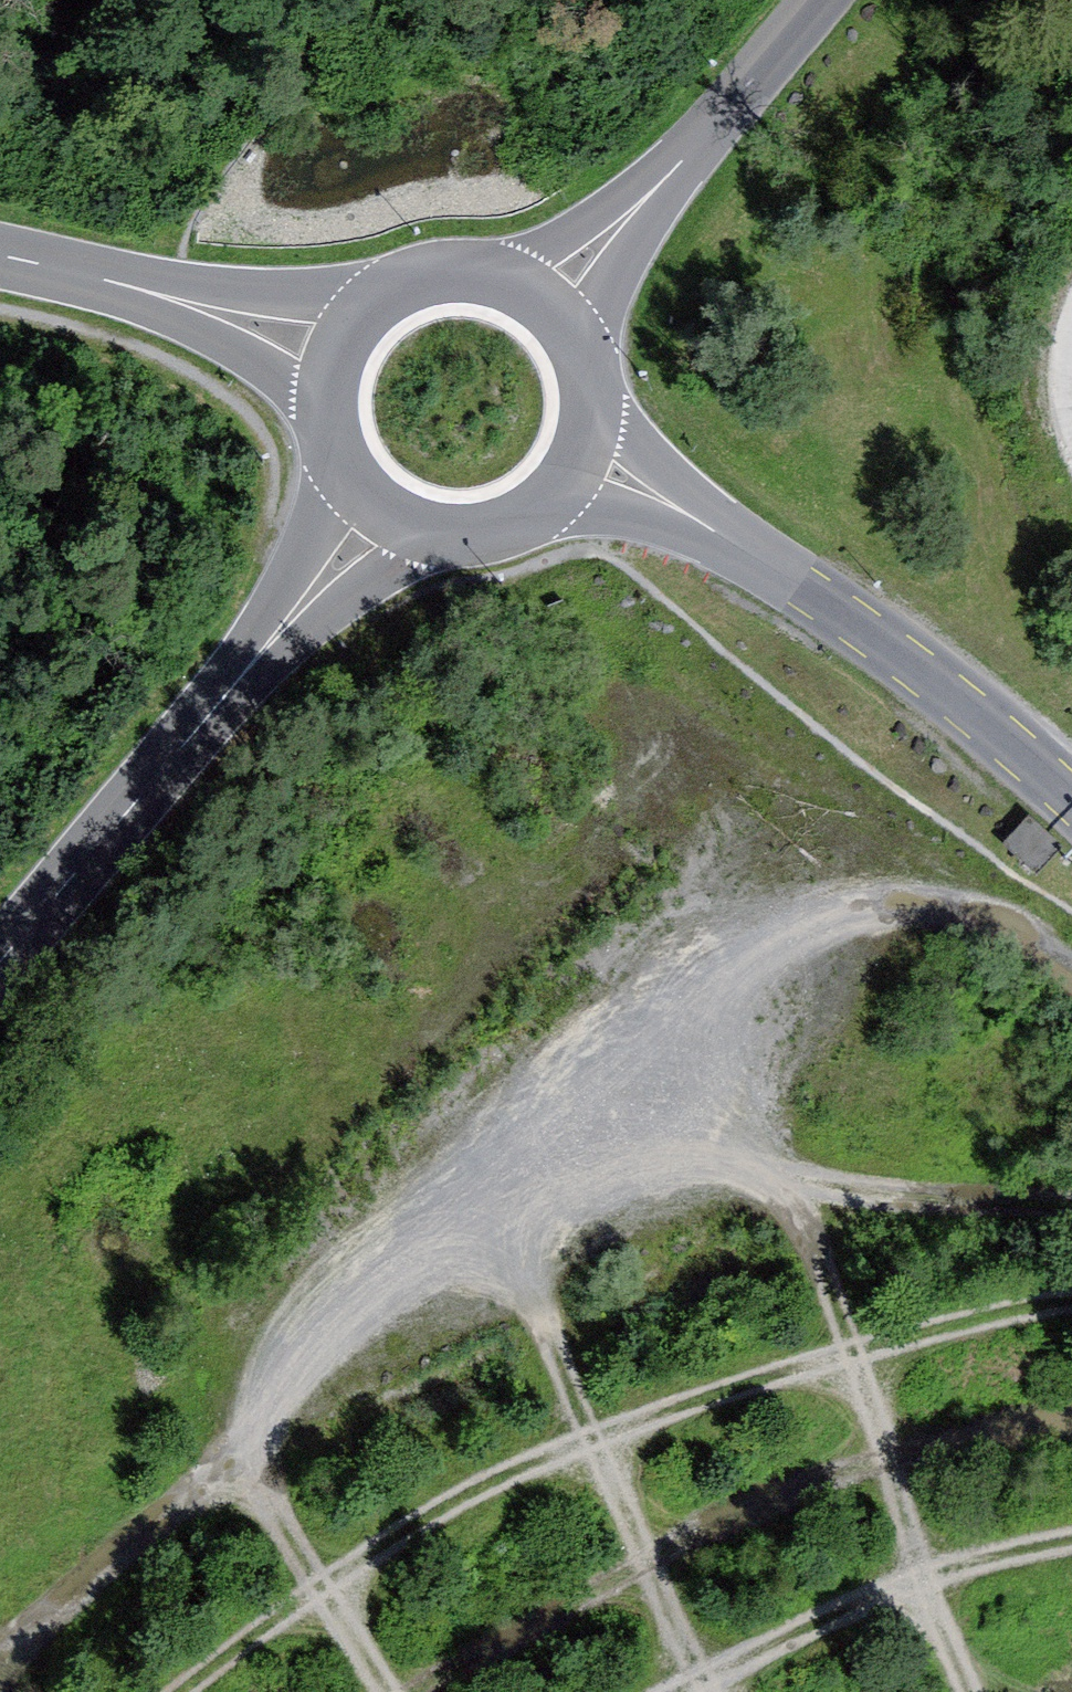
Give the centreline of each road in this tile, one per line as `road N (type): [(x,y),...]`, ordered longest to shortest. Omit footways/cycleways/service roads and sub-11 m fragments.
road 1 (track): [(1071,1300),(988,1316),(720,1393),(497,1480),(320,1586),(181,1691)]
road 2 (track): [(773,1177),(568,1197),(496,1242),(358,1342),(232,1449),(0,1671)]
road 3 (track): [(1071,1409),(812,1482),(648,1560),(411,1691)]
road 4 (track): [(1071,975),(1007,925),(955,907),(893,901),(827,910),(773,939),(674,1045),(568,1197)]
road 5 (track): [(969,1691),(923,1578),(854,1353),(817,1257),(773,1177)]
road 6 (track): [(711,1691),(496,1242)]
road 7 (tertiary): [(1071,802),(937,683),(721,533)]
road 8 (track): [(683,1691),(923,1578),(1071,1536)]
road 9 (unclassified): [(267,646),(0,962)]
road 10 (track): [(1071,1207),(877,1194),(773,1177)]
road 11 (track): [(232,1449),(388,1691)]
road 12 (unclassified): [(820,0),(656,185)]
road 13 (tertiary): [(400,284),(175,299)]
road 14 (unclassified): [(337,449),(326,497),(267,646)]
road 15 (unclassified): [(267,646),(444,534)]
road 16 (tertiary): [(721,533),(589,382)]
road 17 (unclassified): [(656,185),(479,272)]
road 18 (unclassified): [(583,362),(656,185)]
road 19 (tertiary): [(175,299),(327,410)]
road 20 (tertiary): [(537,511),(625,512),(721,533)]
road 21 (tertiary): [(175,299),(0,255)]
road 22 (tertiary): [(400,284),(360,315),(339,348),(327,410)]
road 23 (tertiary): [(537,511),(582,449),(589,382)]
road 24 (tertiary): [(583,362),(541,300),(479,272)]
road 25 (tertiary): [(337,449),(382,508),(444,534)]

